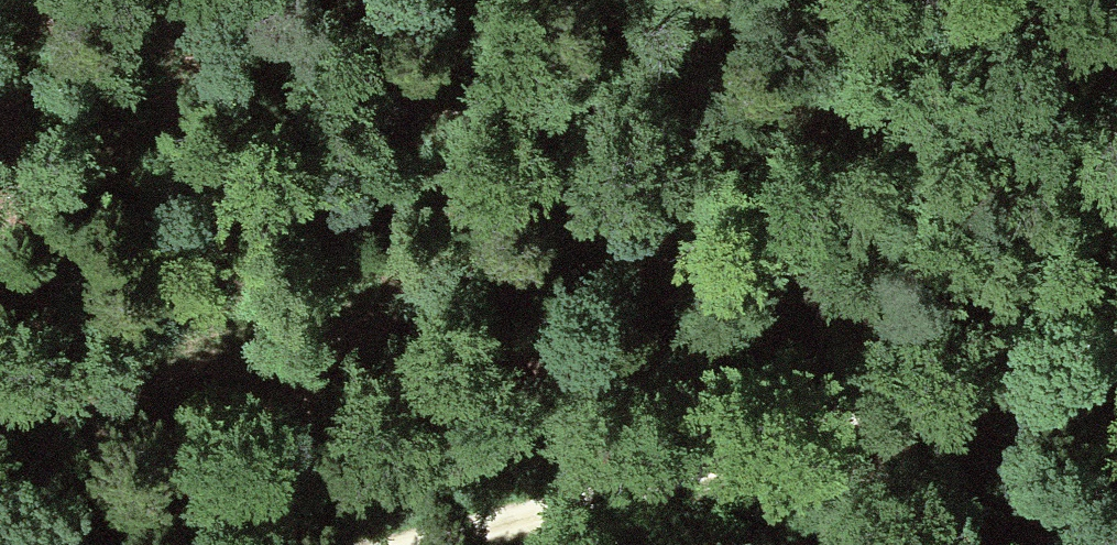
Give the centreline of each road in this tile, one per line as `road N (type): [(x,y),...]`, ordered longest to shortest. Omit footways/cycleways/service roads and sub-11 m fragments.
road 1 (track): [(0,359),(571,236),(674,234),(815,252),(1116,264)]
road 2 (track): [(1116,353),(393,544)]

